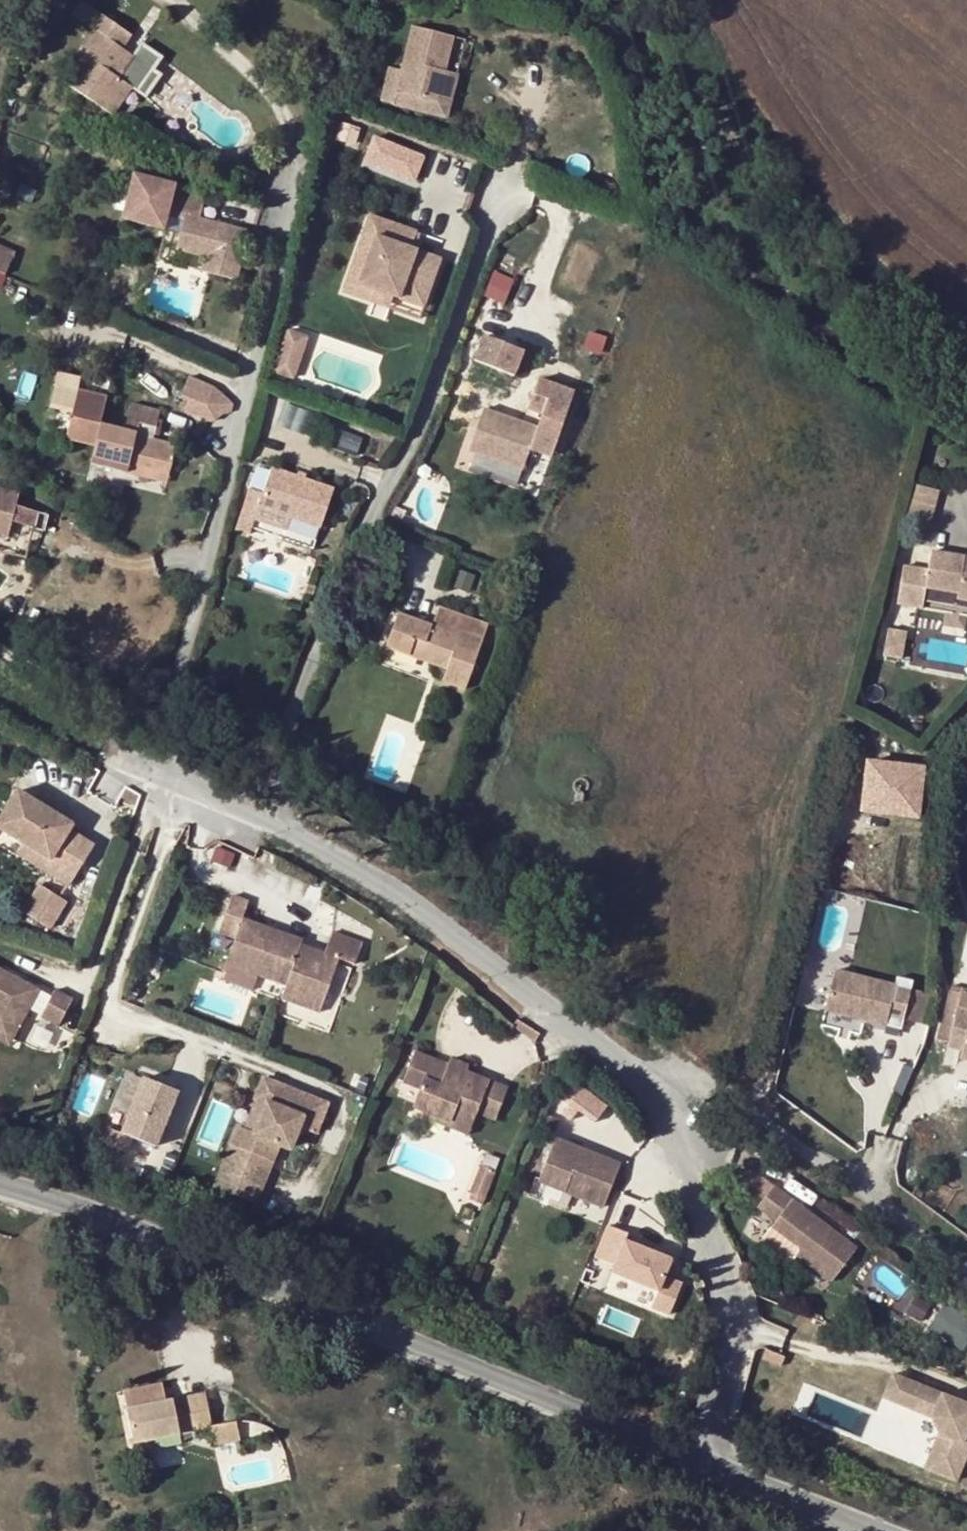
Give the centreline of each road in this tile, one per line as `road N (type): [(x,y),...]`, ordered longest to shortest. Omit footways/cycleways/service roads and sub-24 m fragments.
road 1 (residential): [(690,1459),(731,1342),(725,1287),(653,1085),(592,1049),(431,920),(288,832),(111,752)]
road 2 (tertiary): [(0,1189),(106,1223),(690,1459)]
road 3 (tertiary): [(690,1459),(867,1530)]

